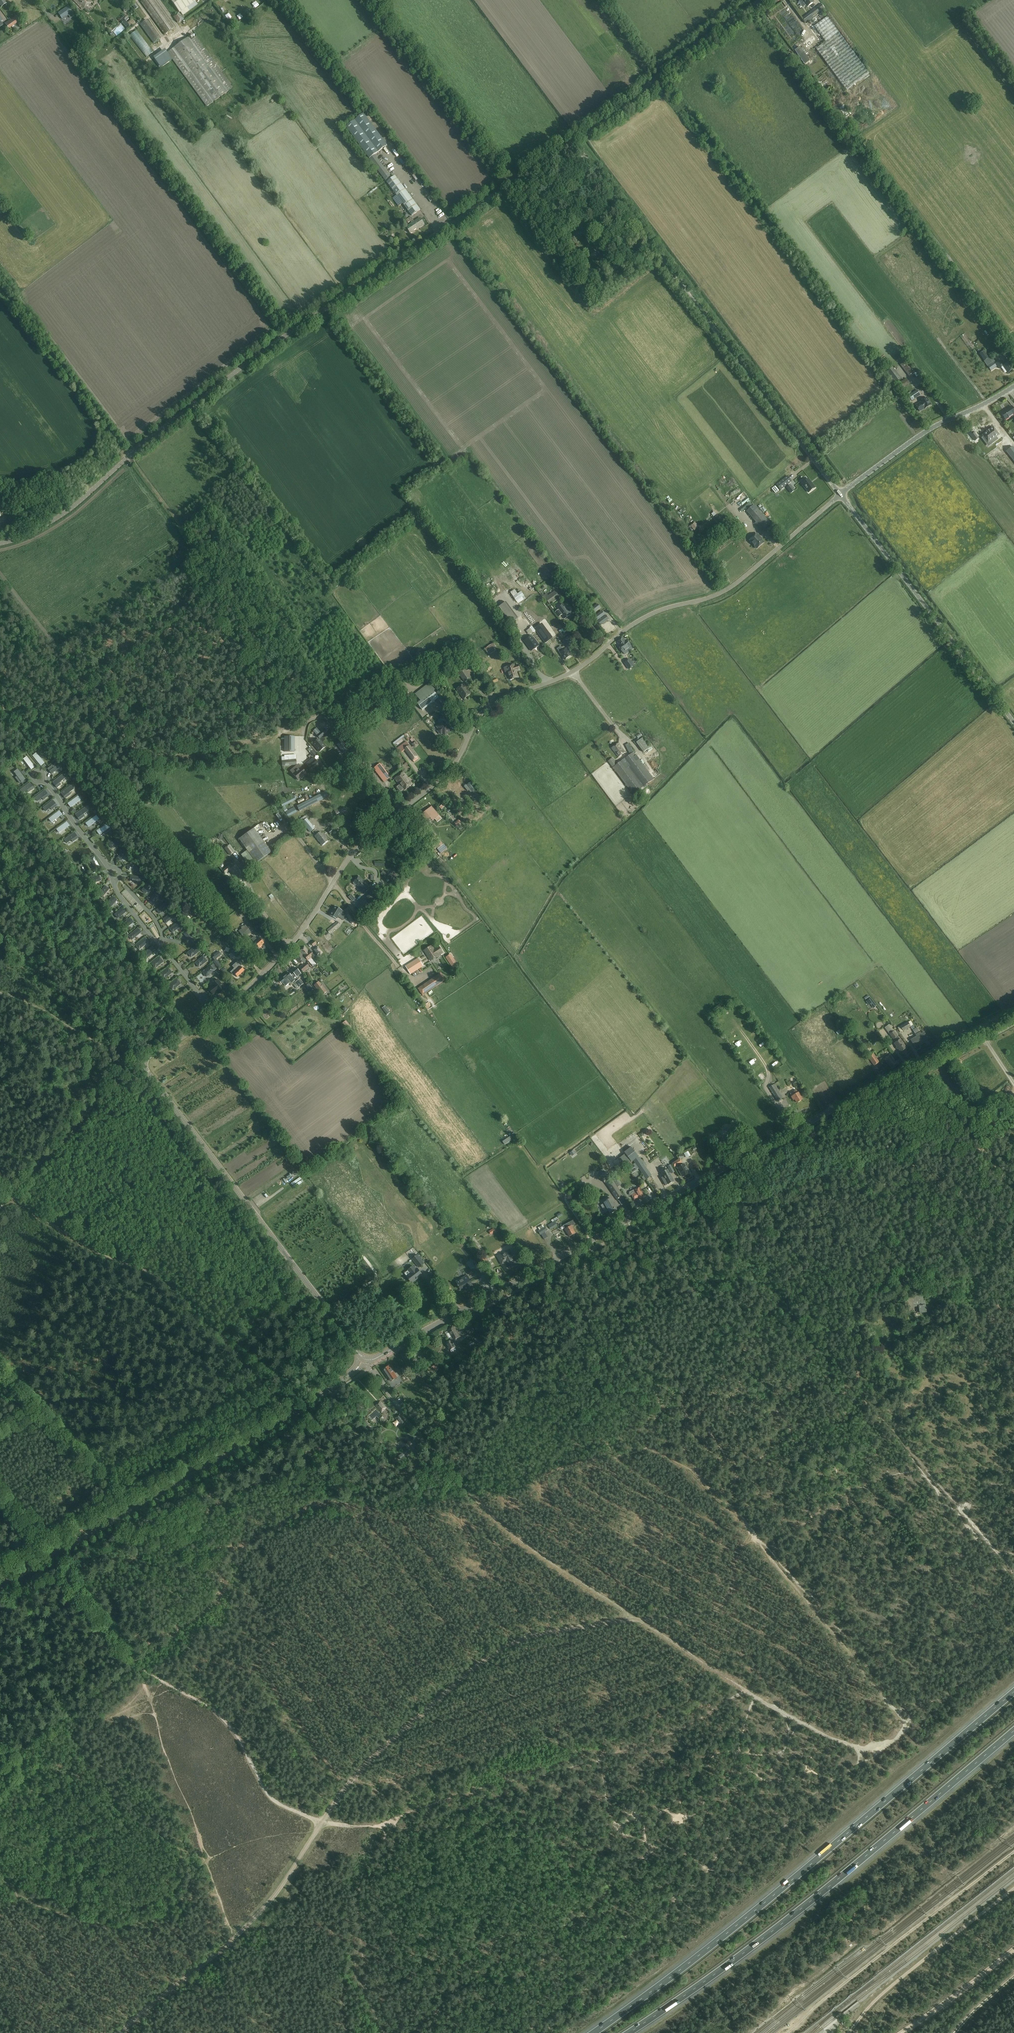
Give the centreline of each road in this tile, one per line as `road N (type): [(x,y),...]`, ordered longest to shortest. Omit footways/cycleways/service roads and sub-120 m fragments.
road 1 (unclassified): [(139,1062),(209,1020),(270,967),(354,853),(448,772),(489,706),(578,668),(655,612),(727,589),(840,494)]
road 2 (tertiary): [(363,1358),(377,1358),(1013,1011)]
road 3 (track): [(134,1662),(217,1711),(274,1800),(322,1822),(368,1826),(393,1827),(452,1797),(636,1746),(747,1691)]
road 4 (track): [(118,2032),(261,1911),(364,1767),(475,1668),(535,1635),(638,1619)]
road 5 (unclassified): [(0,543),(47,530),(76,510),(129,455),(235,372),(514,183)]
road 6 (track): [(638,1619),(799,1723),(856,1748),(892,1743),(902,1718),(759,1540)]
road 7 (motorway): [(1013,1692),(717,1941),(592,2032)]
road 8 (motorway): [(629,2032),(801,1909),(1013,1731)]
road 9 (track): [(401,811),(329,720),(290,713),(241,654),(197,554),(129,455)]
road 10 (unclassified): [(840,494),(574,142)]
road 11 (tertiary): [(0,1586),(293,1414),(363,1358)]
road 12 (unclassified): [(363,1358),(139,1062)]
road 13 (track): [(369,1369),(498,1522),(638,1619)]
road 14 (track): [(9,1197),(88,1247),(167,1281),(288,1412)]
road 15 (track): [(1013,1852),(788,2032)]
road 16 (unclassified): [(1013,723),(840,494)]
road 17 (unclassified): [(574,142),(764,0)]
road 18 (track): [(711,1491),(759,1540),(739,1548),(730,1598),(701,1611),(638,1619)]
road 19 (unclassified): [(139,1062),(0,874)]
road 20 (unclassified): [(514,183),(377,0)]
road 21 (track): [(848,2032),(882,1994),(1013,1889)]
road 22 (track): [(393,1827),(358,1901),(366,1987),(383,2032)]
road 23 (track): [(134,1662),(0,1498)]
road 24 (track): [(0,290),(129,455)]
road 25 (unclassified): [(840,494),(930,428),(1013,385)]
road 26 (track): [(9,1197),(130,1064)]
road 27 (track): [(0,1370),(120,1500)]
road 28 (track): [(0,1753),(16,1750),(134,1662)]
road 29 (track): [(130,1064),(0,993)]

